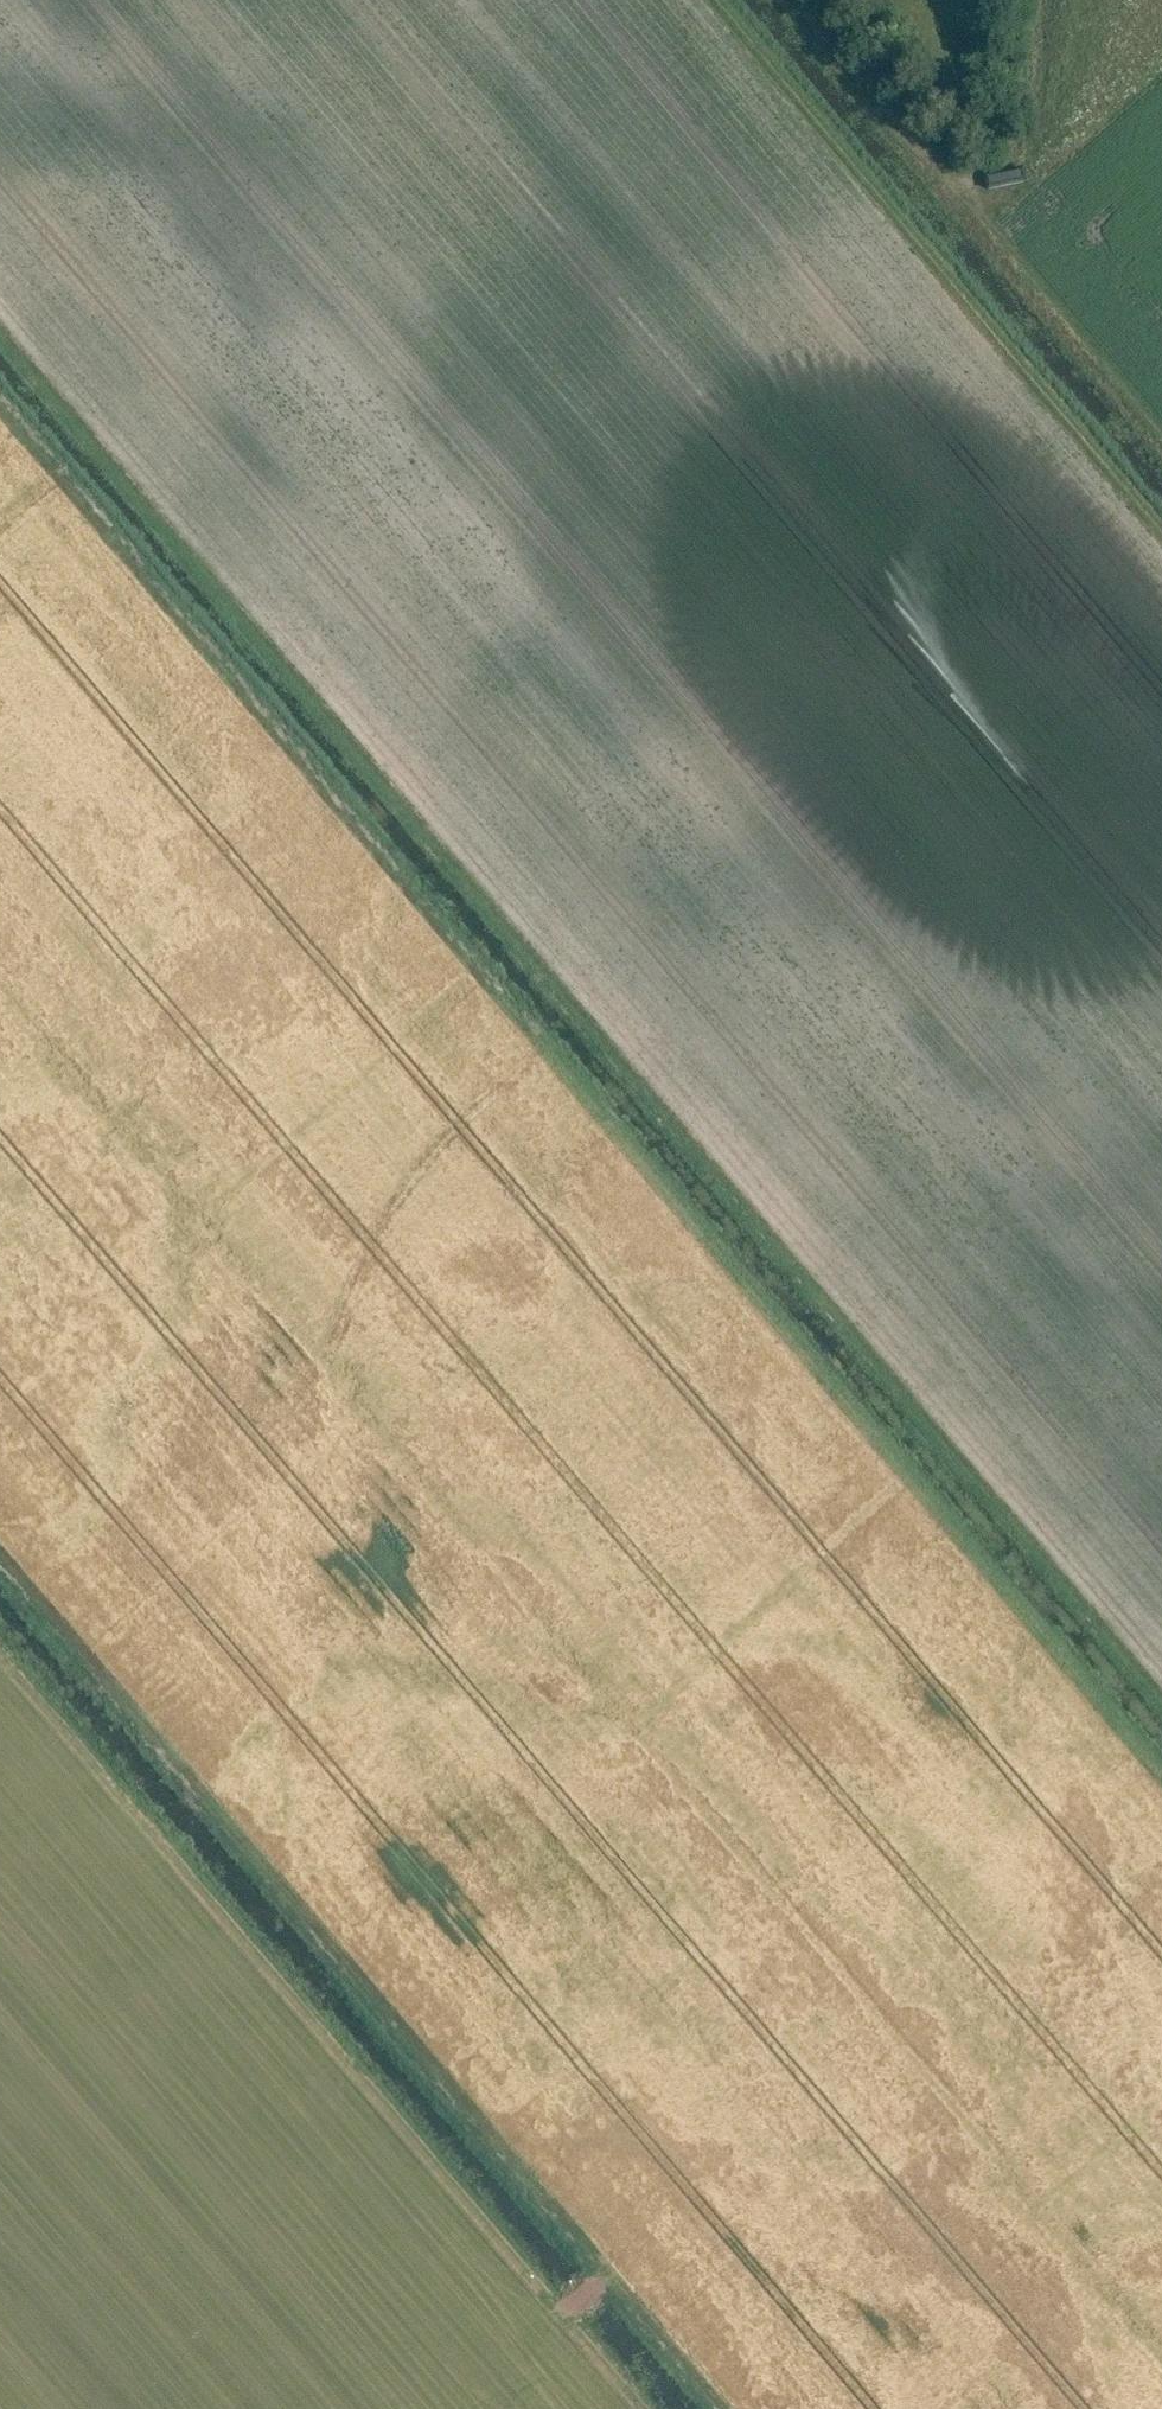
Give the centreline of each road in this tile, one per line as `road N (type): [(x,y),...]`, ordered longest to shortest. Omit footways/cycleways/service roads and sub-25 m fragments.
road 1 (track): [(1161,457),(777,0)]

